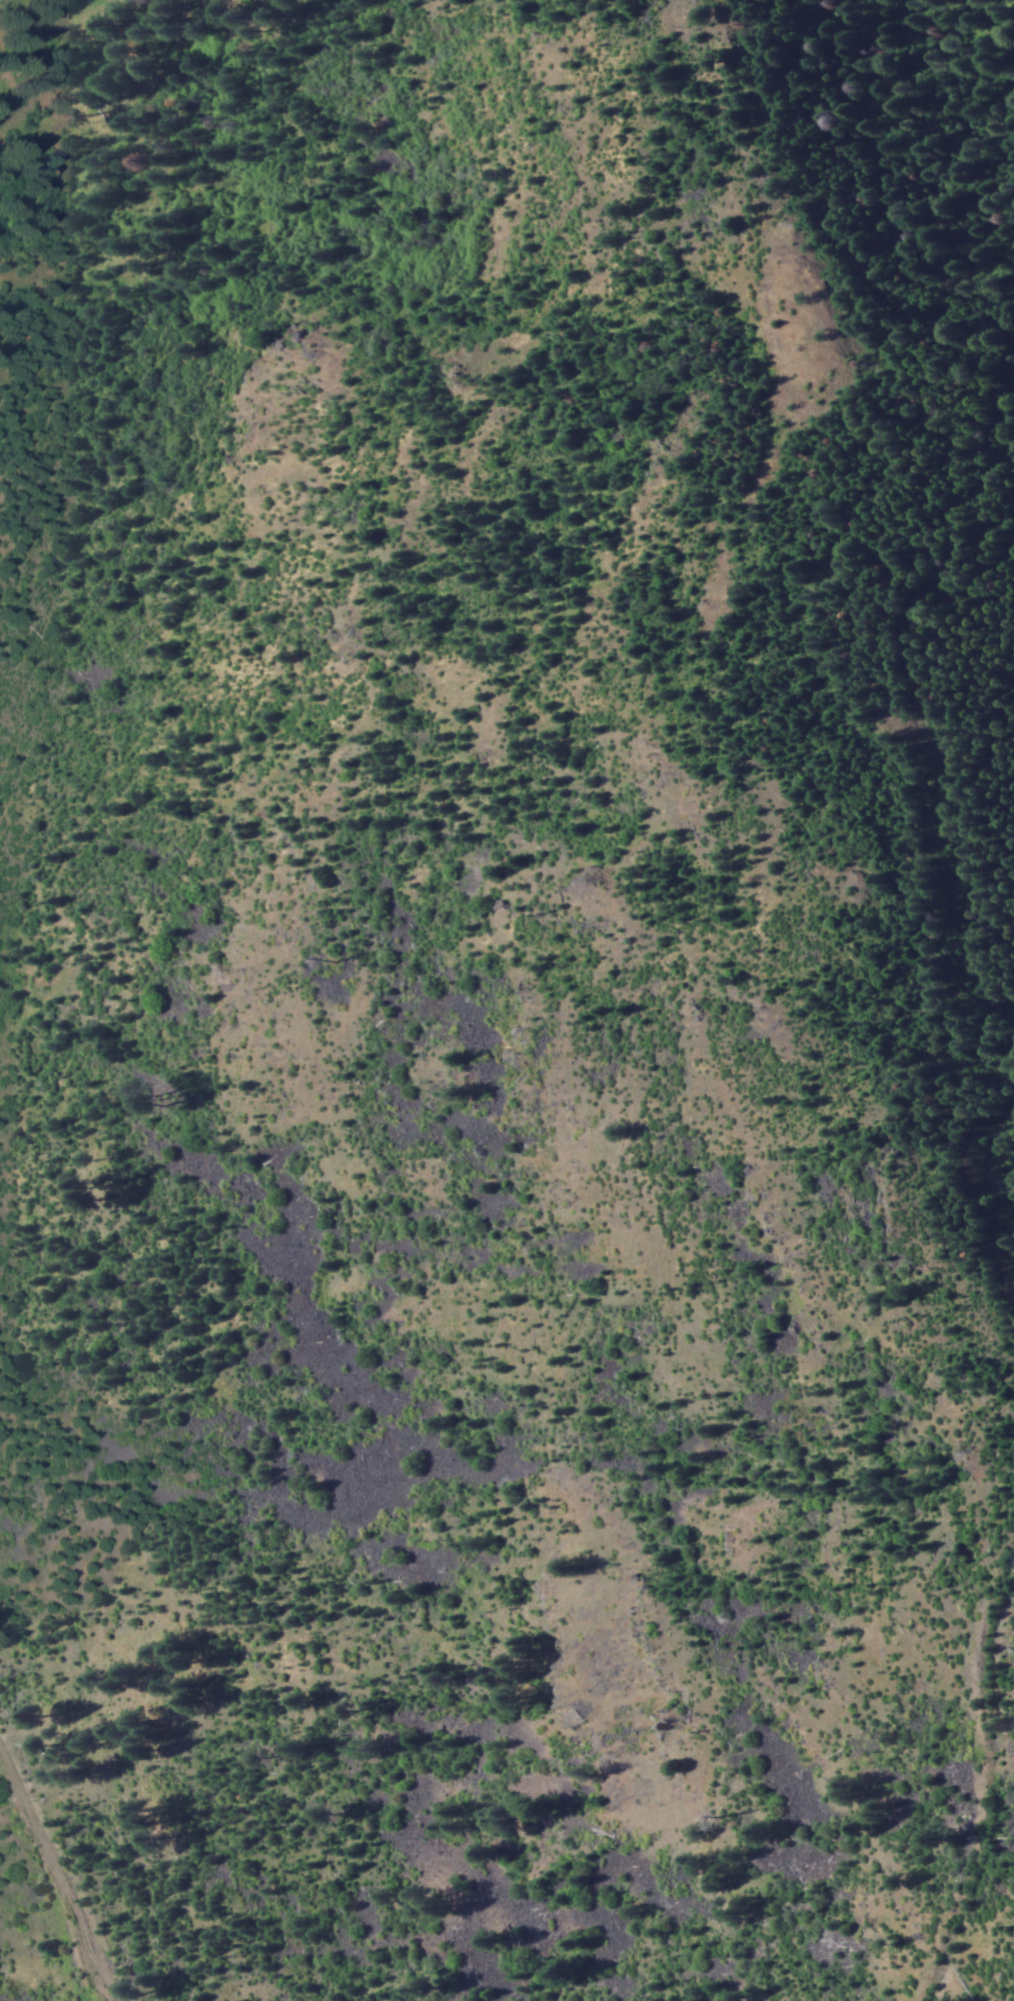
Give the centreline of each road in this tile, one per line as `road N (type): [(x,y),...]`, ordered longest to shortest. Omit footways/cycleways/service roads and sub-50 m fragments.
road 1 (residential): [(114,2000),(0,1788)]

